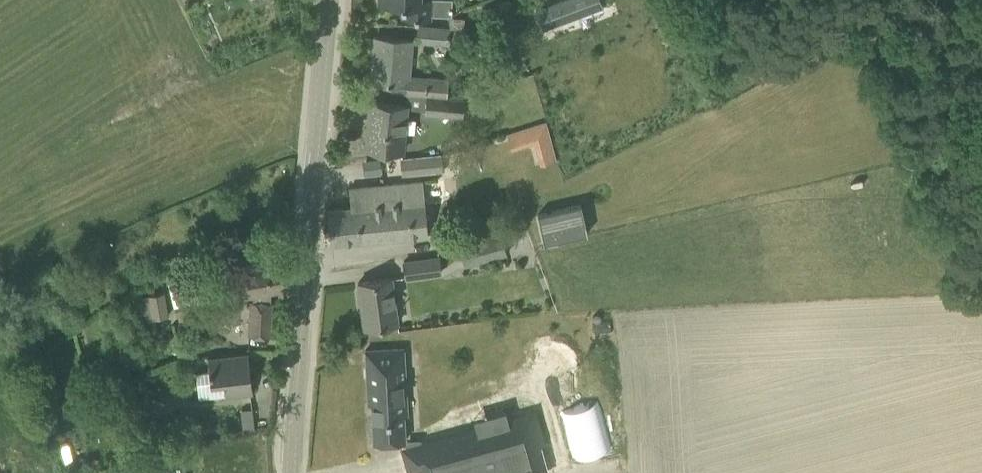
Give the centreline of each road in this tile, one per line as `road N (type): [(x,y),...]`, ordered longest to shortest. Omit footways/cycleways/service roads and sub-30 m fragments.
road 1 (tertiary): [(291,472),(325,0)]

